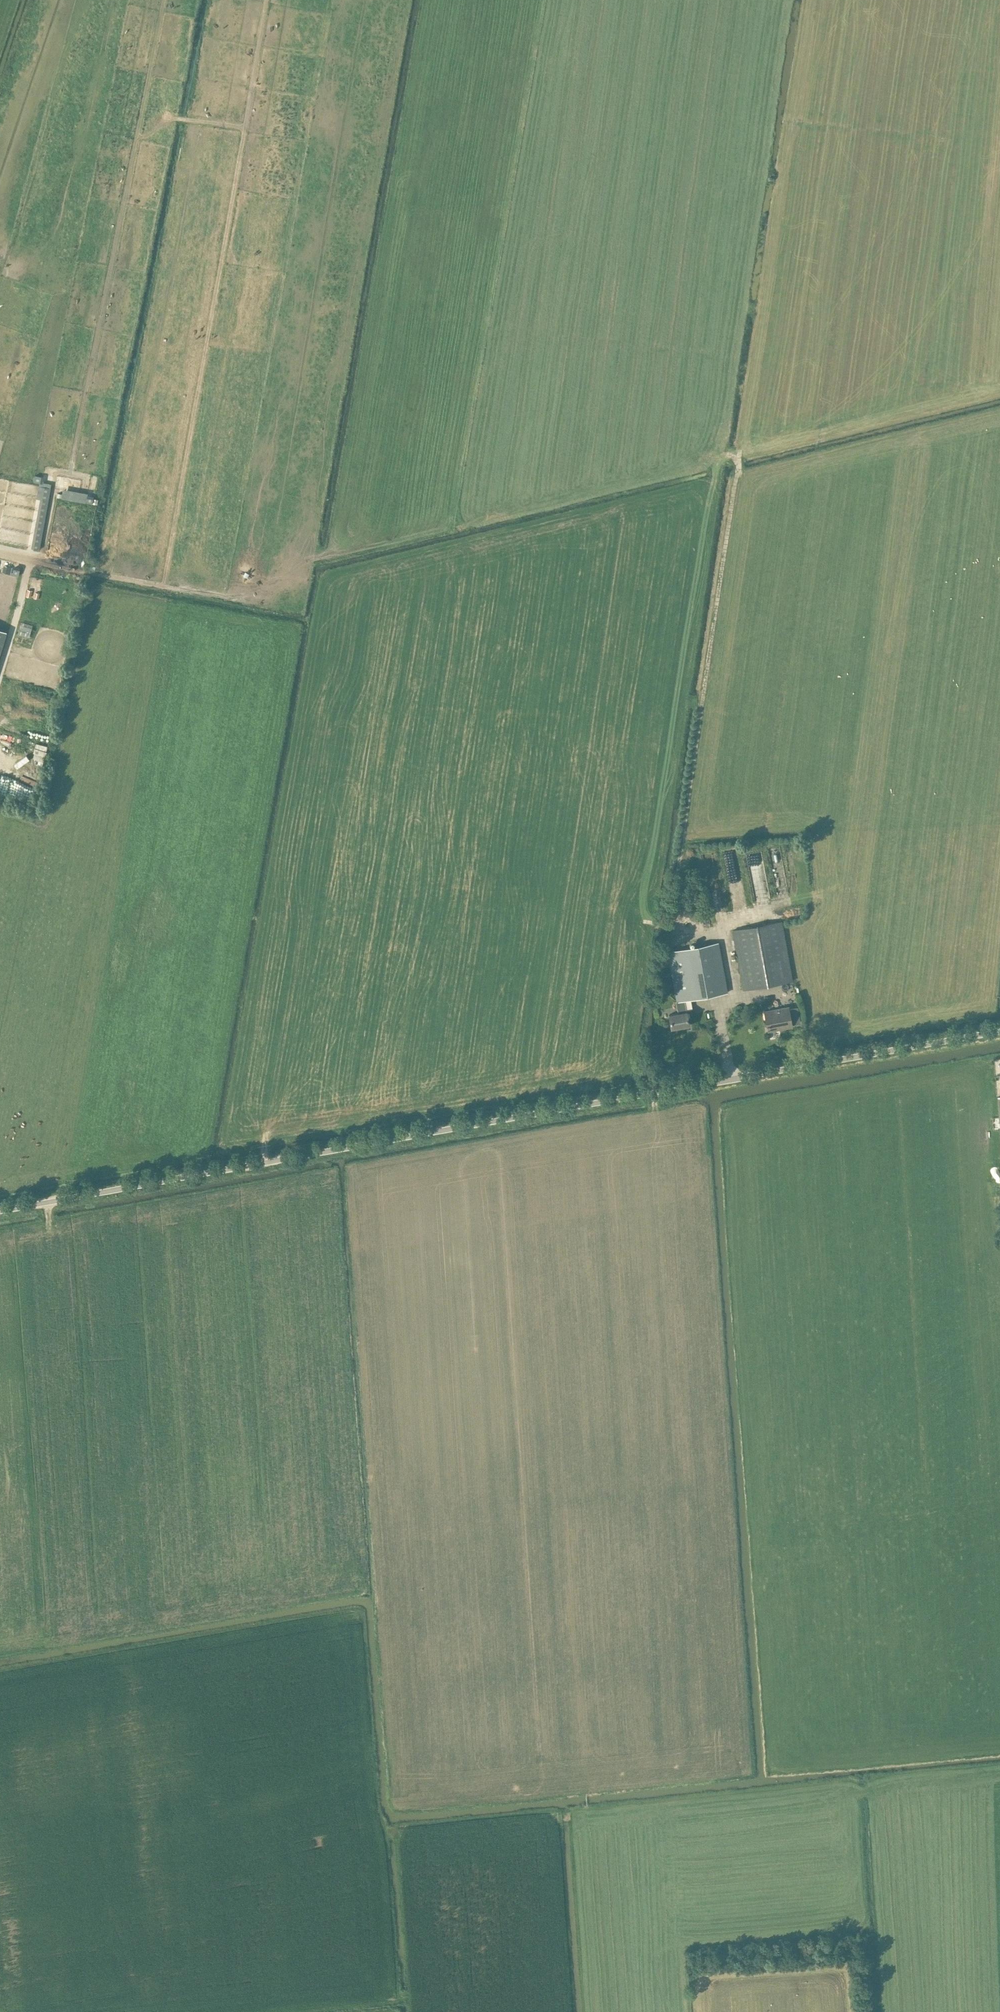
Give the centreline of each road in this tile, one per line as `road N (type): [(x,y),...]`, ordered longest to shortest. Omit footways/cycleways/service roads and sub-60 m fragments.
road 1 (unclassified): [(0,1215),(999,1034)]
road 2 (track): [(0,666),(29,560),(0,555)]

